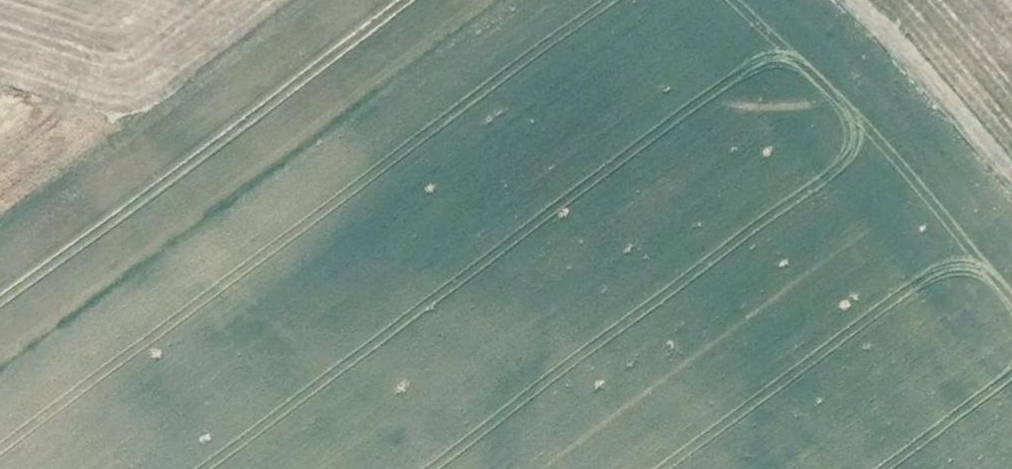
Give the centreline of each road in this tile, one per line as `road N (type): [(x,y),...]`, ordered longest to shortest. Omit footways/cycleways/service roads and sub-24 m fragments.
road 1 (track): [(849,0),(931,76),(1011,173)]

